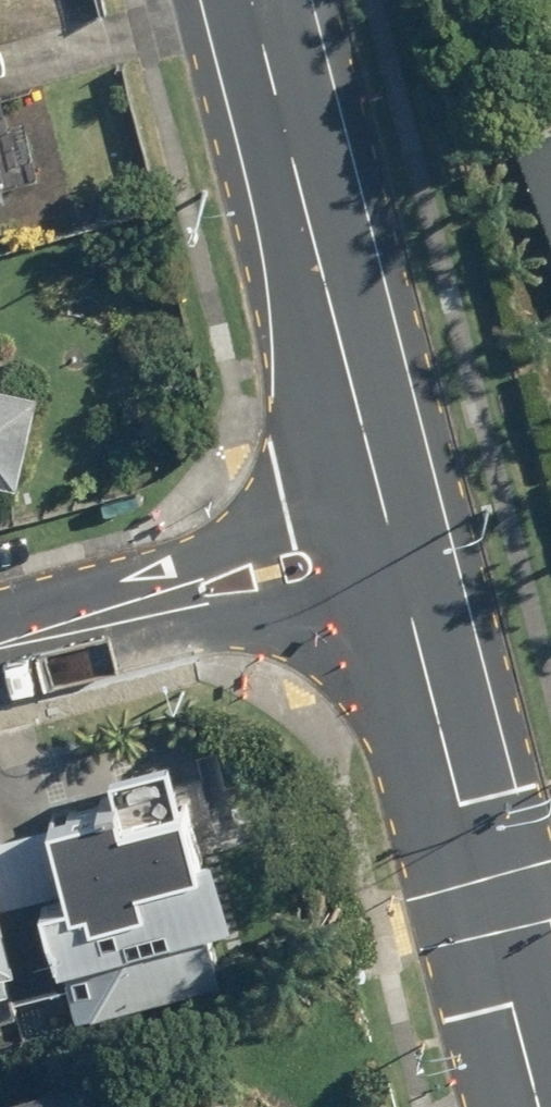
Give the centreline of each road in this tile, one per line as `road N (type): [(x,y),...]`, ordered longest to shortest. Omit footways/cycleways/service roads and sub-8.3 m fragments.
road 1 (secondary): [(416,581),(549,1106)]
road 2 (secondary): [(257,0),(398,514)]
road 3 (residential): [(416,581),(223,610),(181,593)]
road 4 (residential): [(181,593),(214,559),(398,514)]
road 5 (residential): [(0,640),(181,593)]

